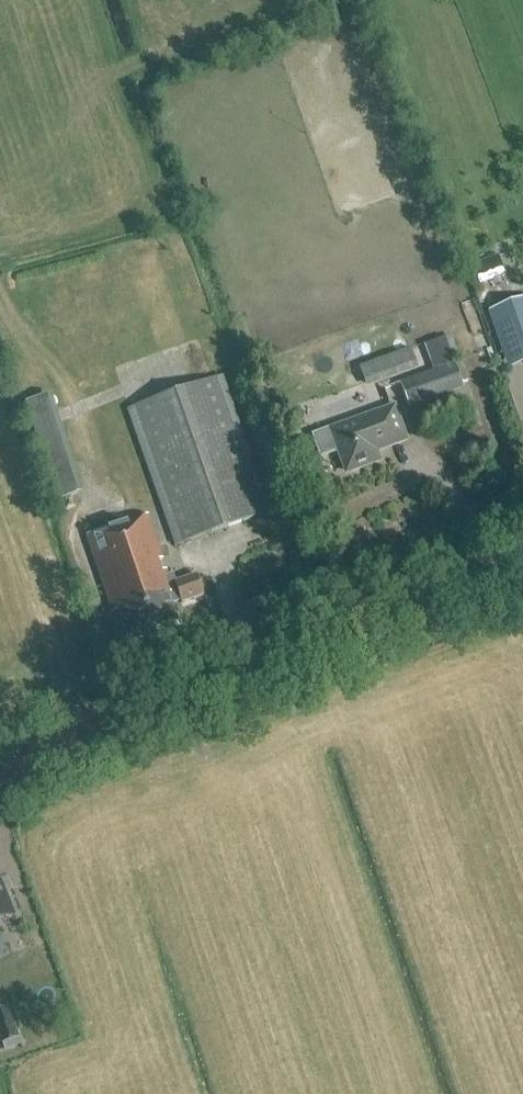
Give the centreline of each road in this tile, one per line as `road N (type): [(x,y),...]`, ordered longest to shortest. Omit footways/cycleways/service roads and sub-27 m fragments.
road 1 (tertiary): [(0,772),(522,561)]

